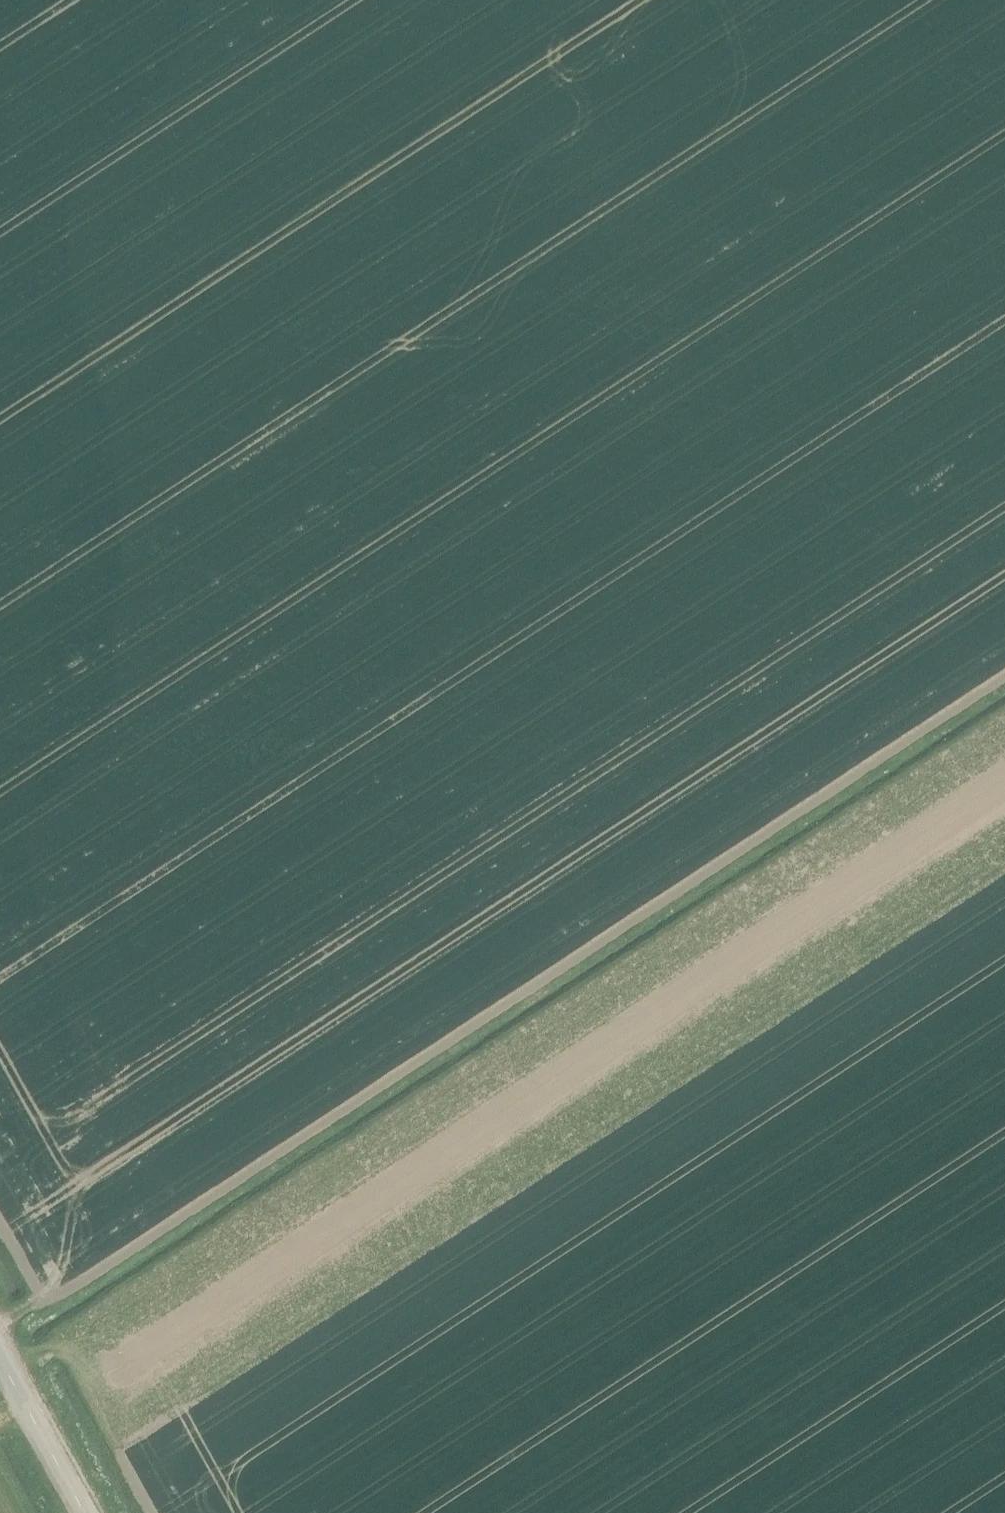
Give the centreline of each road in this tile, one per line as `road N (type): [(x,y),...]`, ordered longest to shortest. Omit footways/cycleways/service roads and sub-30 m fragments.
road 1 (tertiary): [(86,1512),(0,1357)]

